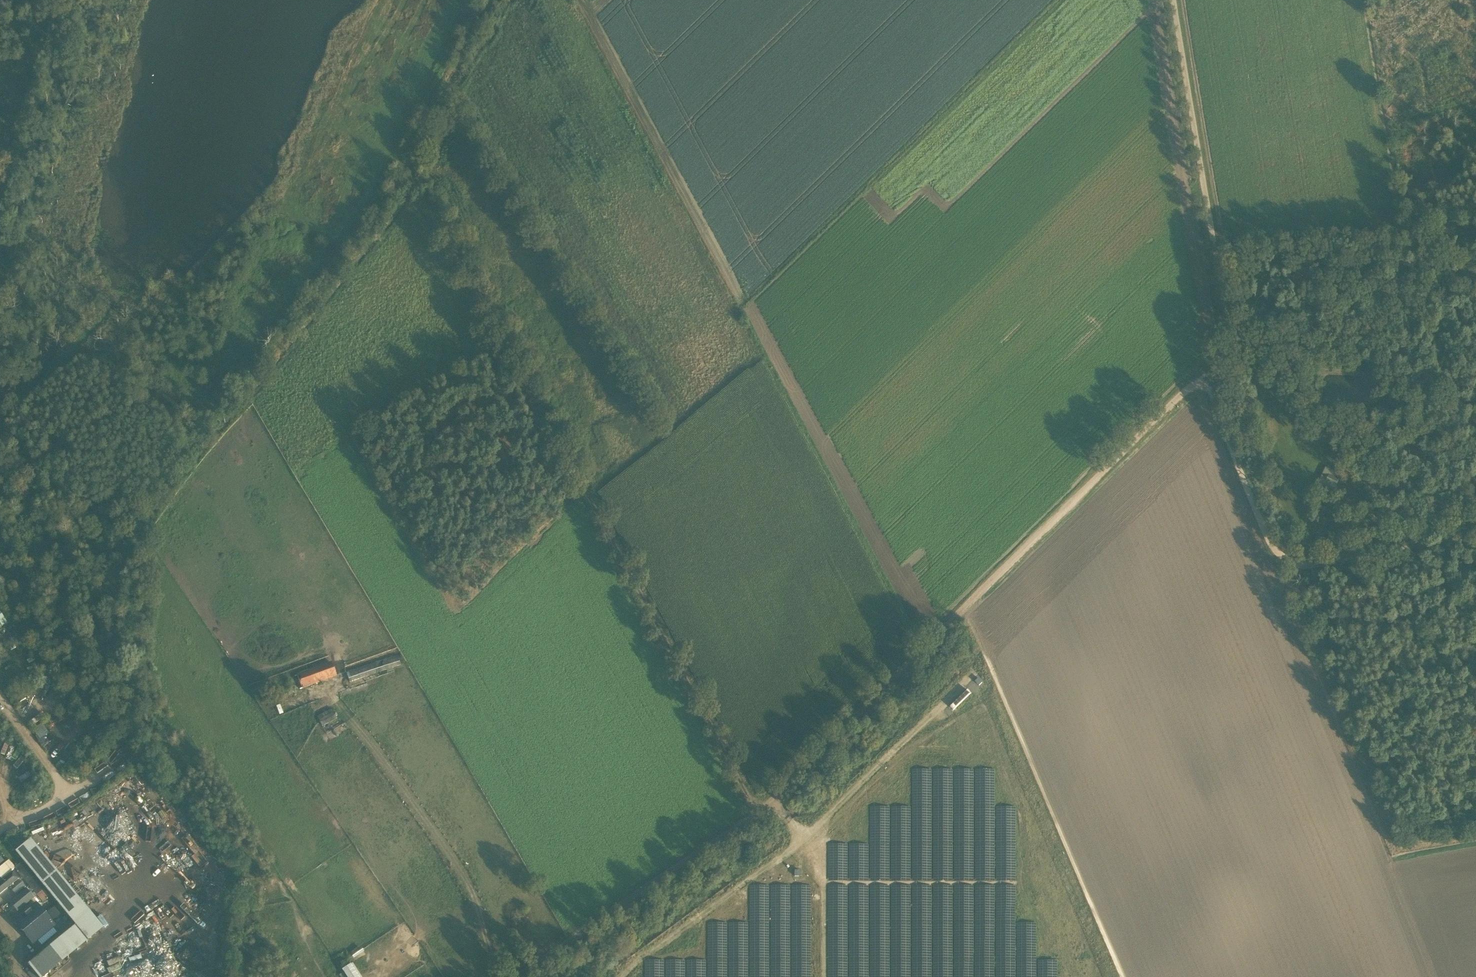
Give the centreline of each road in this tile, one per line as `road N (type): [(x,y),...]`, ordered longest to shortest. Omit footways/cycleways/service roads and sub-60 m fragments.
road 1 (track): [(507,976),(772,802),(986,582),(1205,377),(1261,527),(1280,556),(1309,558),(1475,529)]
road 2 (track): [(758,814),(453,243),(417,184),(405,179)]
road 3 (unclassified): [(1205,377),(1223,357),(1229,332),(1173,0)]
road 4 (unclassified): [(0,830),(85,787),(124,741)]

